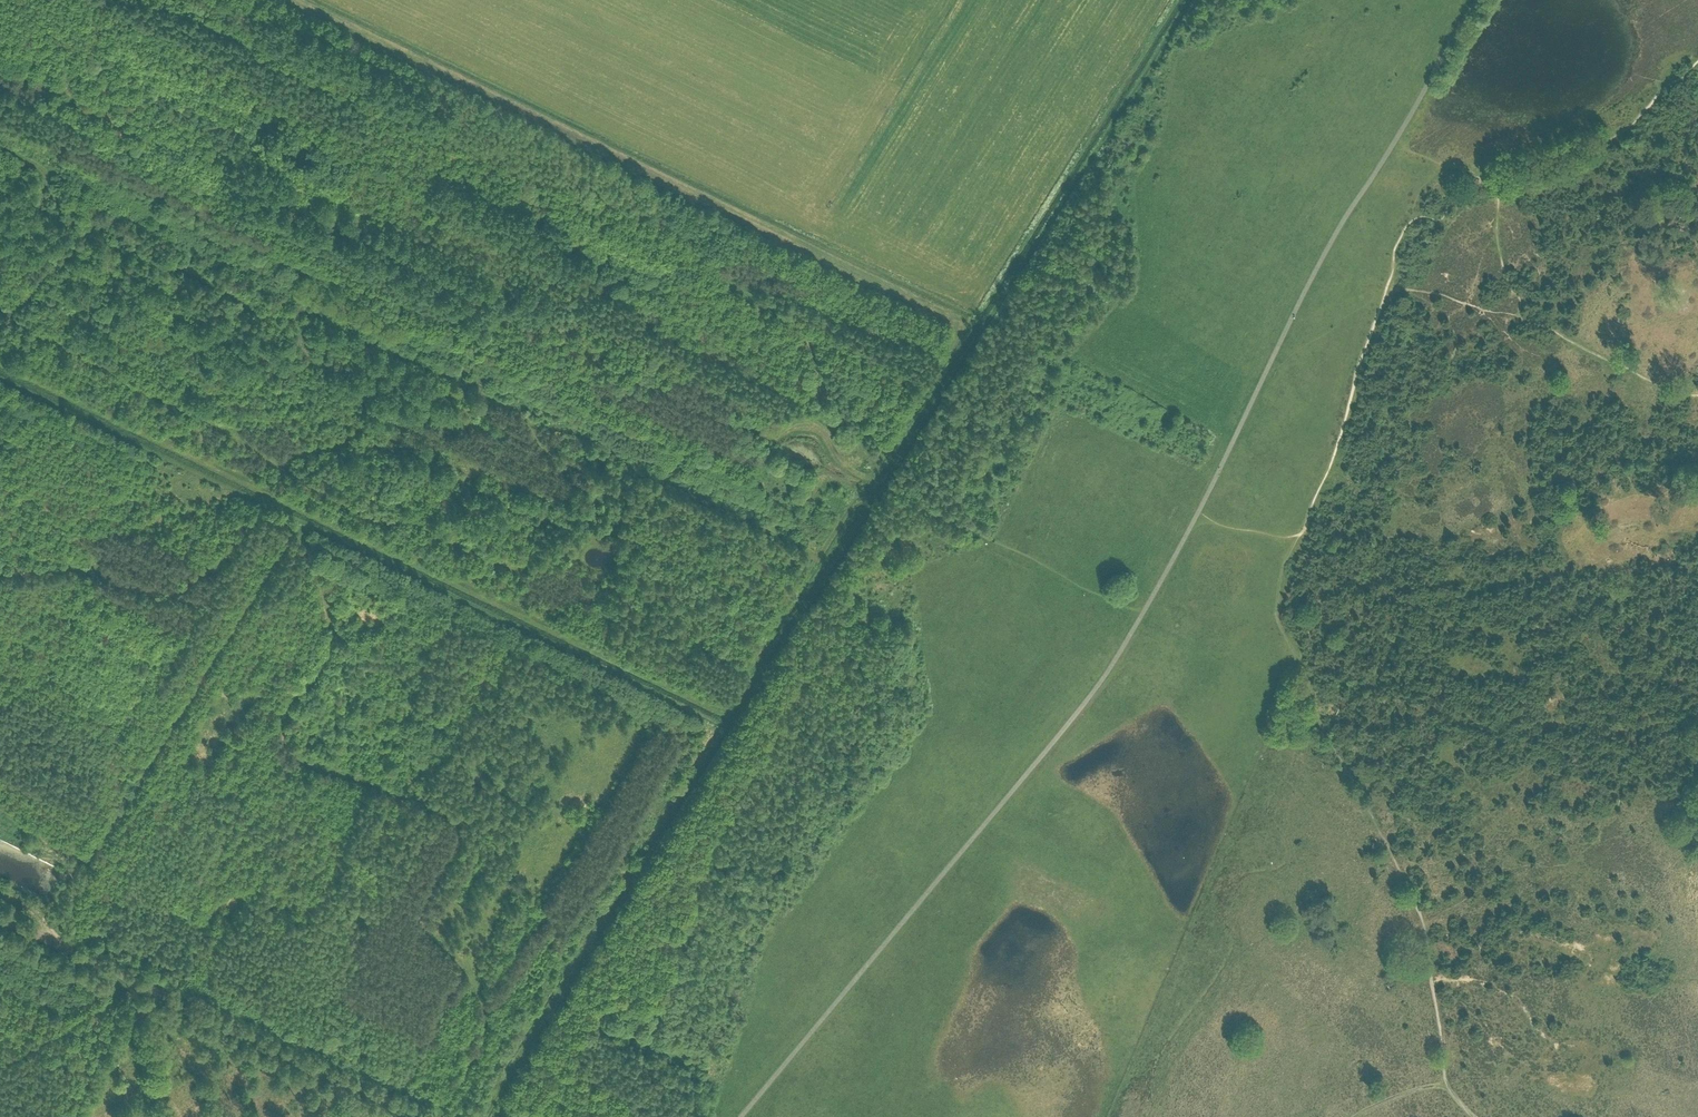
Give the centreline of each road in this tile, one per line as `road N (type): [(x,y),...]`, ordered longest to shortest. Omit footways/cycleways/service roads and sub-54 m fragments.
road 1 (unclassified): [(430,1116),(0,918)]
road 2 (track): [(736,726),(489,1116)]

